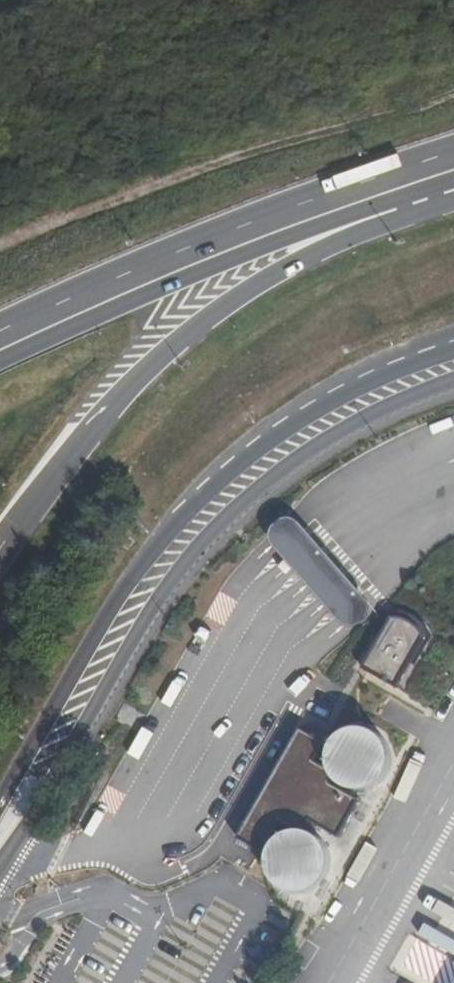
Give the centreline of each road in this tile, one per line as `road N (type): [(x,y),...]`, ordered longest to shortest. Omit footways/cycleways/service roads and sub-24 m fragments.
road 1 (unclassified): [(0,865),(146,615),(216,526),(359,420),(453,381)]
road 2 (unclassified): [(453,350),(313,412),(220,478),(169,529),(134,571),(0,804)]
road 3 (tertiary): [(0,559),(139,380),(240,293),(375,219)]
road 4 (tertiary): [(453,161),(317,203),(0,340)]
road 5 (tertiary): [(0,375),(375,219)]

